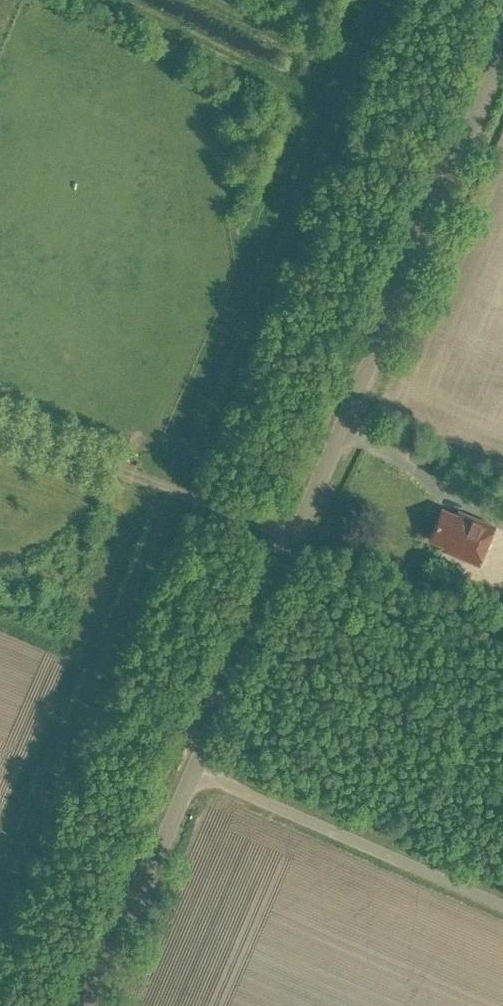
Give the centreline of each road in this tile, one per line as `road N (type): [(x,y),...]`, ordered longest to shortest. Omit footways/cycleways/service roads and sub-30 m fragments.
road 1 (unclassified): [(188,768),(502,53)]
road 2 (unclassified): [(502,905),(188,768)]
road 3 (unclassified): [(75,1005),(188,768)]

